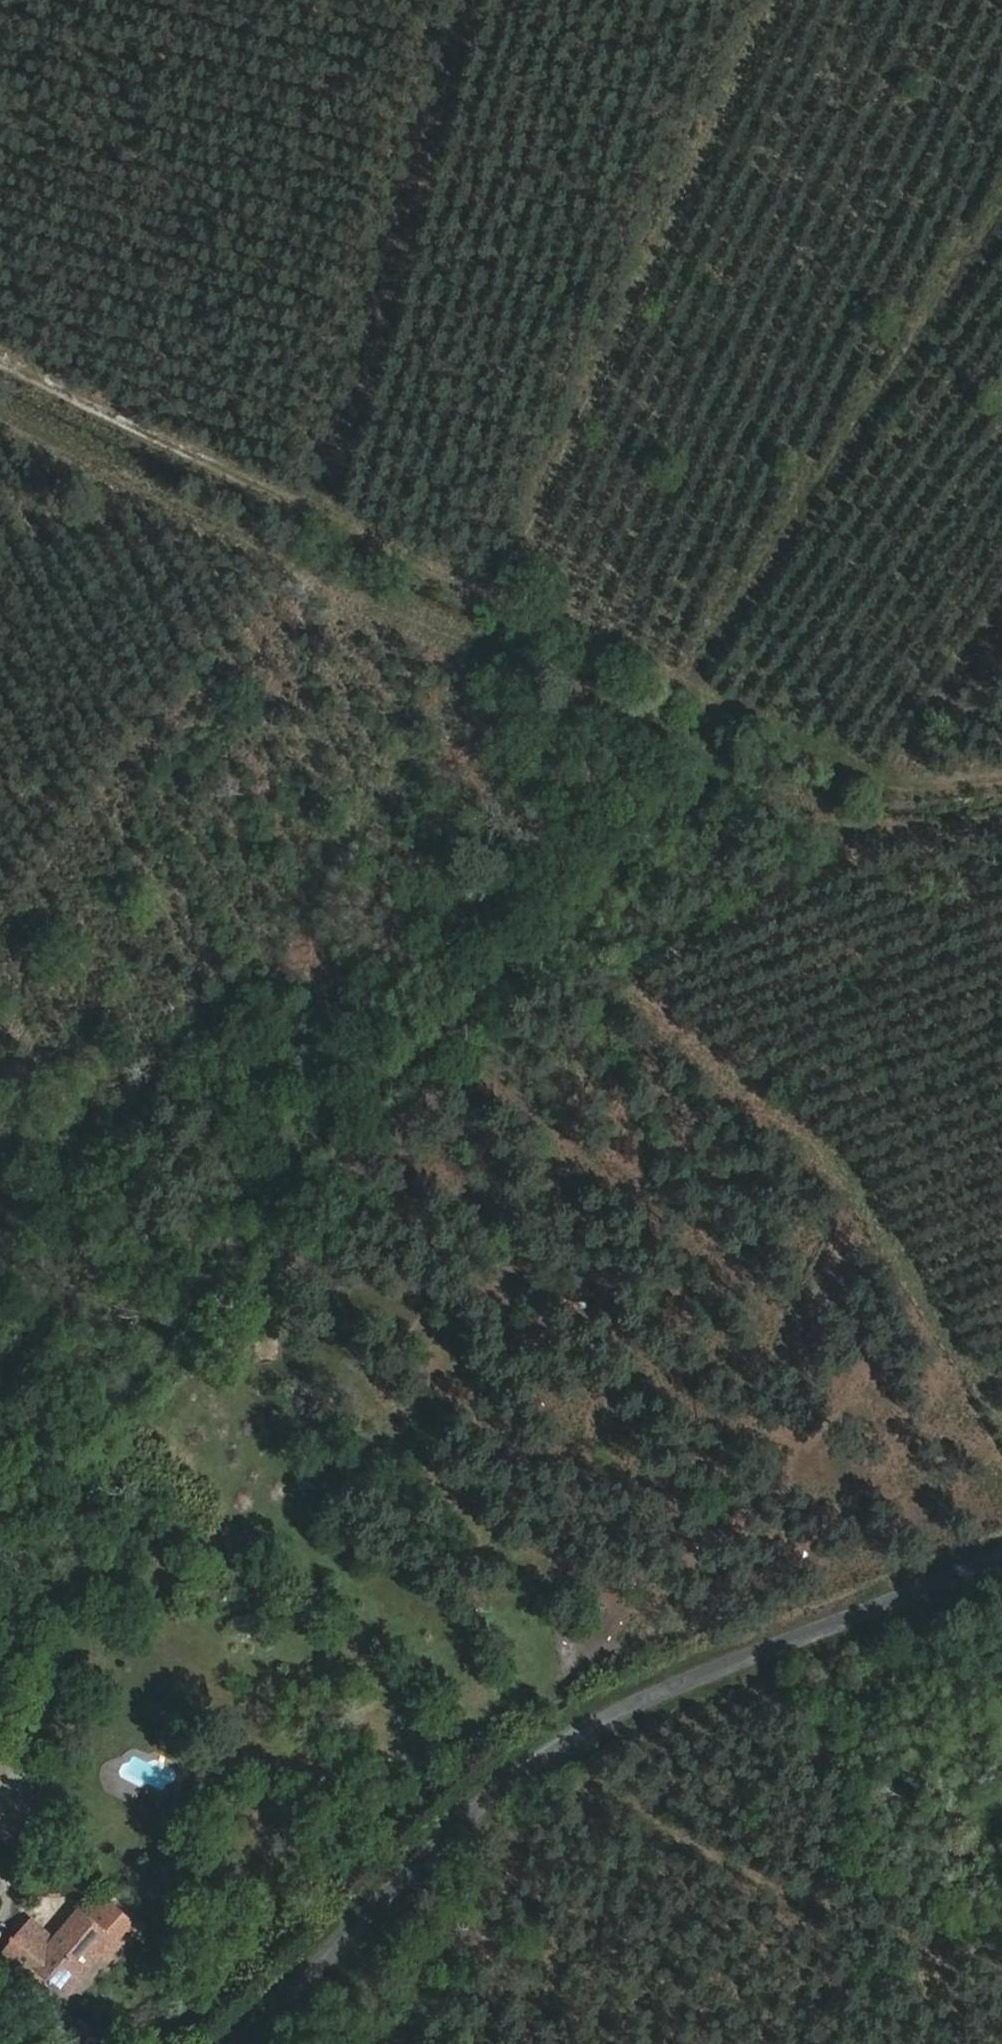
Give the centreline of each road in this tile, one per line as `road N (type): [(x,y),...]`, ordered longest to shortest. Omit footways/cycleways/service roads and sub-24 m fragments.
road 1 (unclassified): [(1001,1583),(549,1761),(260,2043)]

